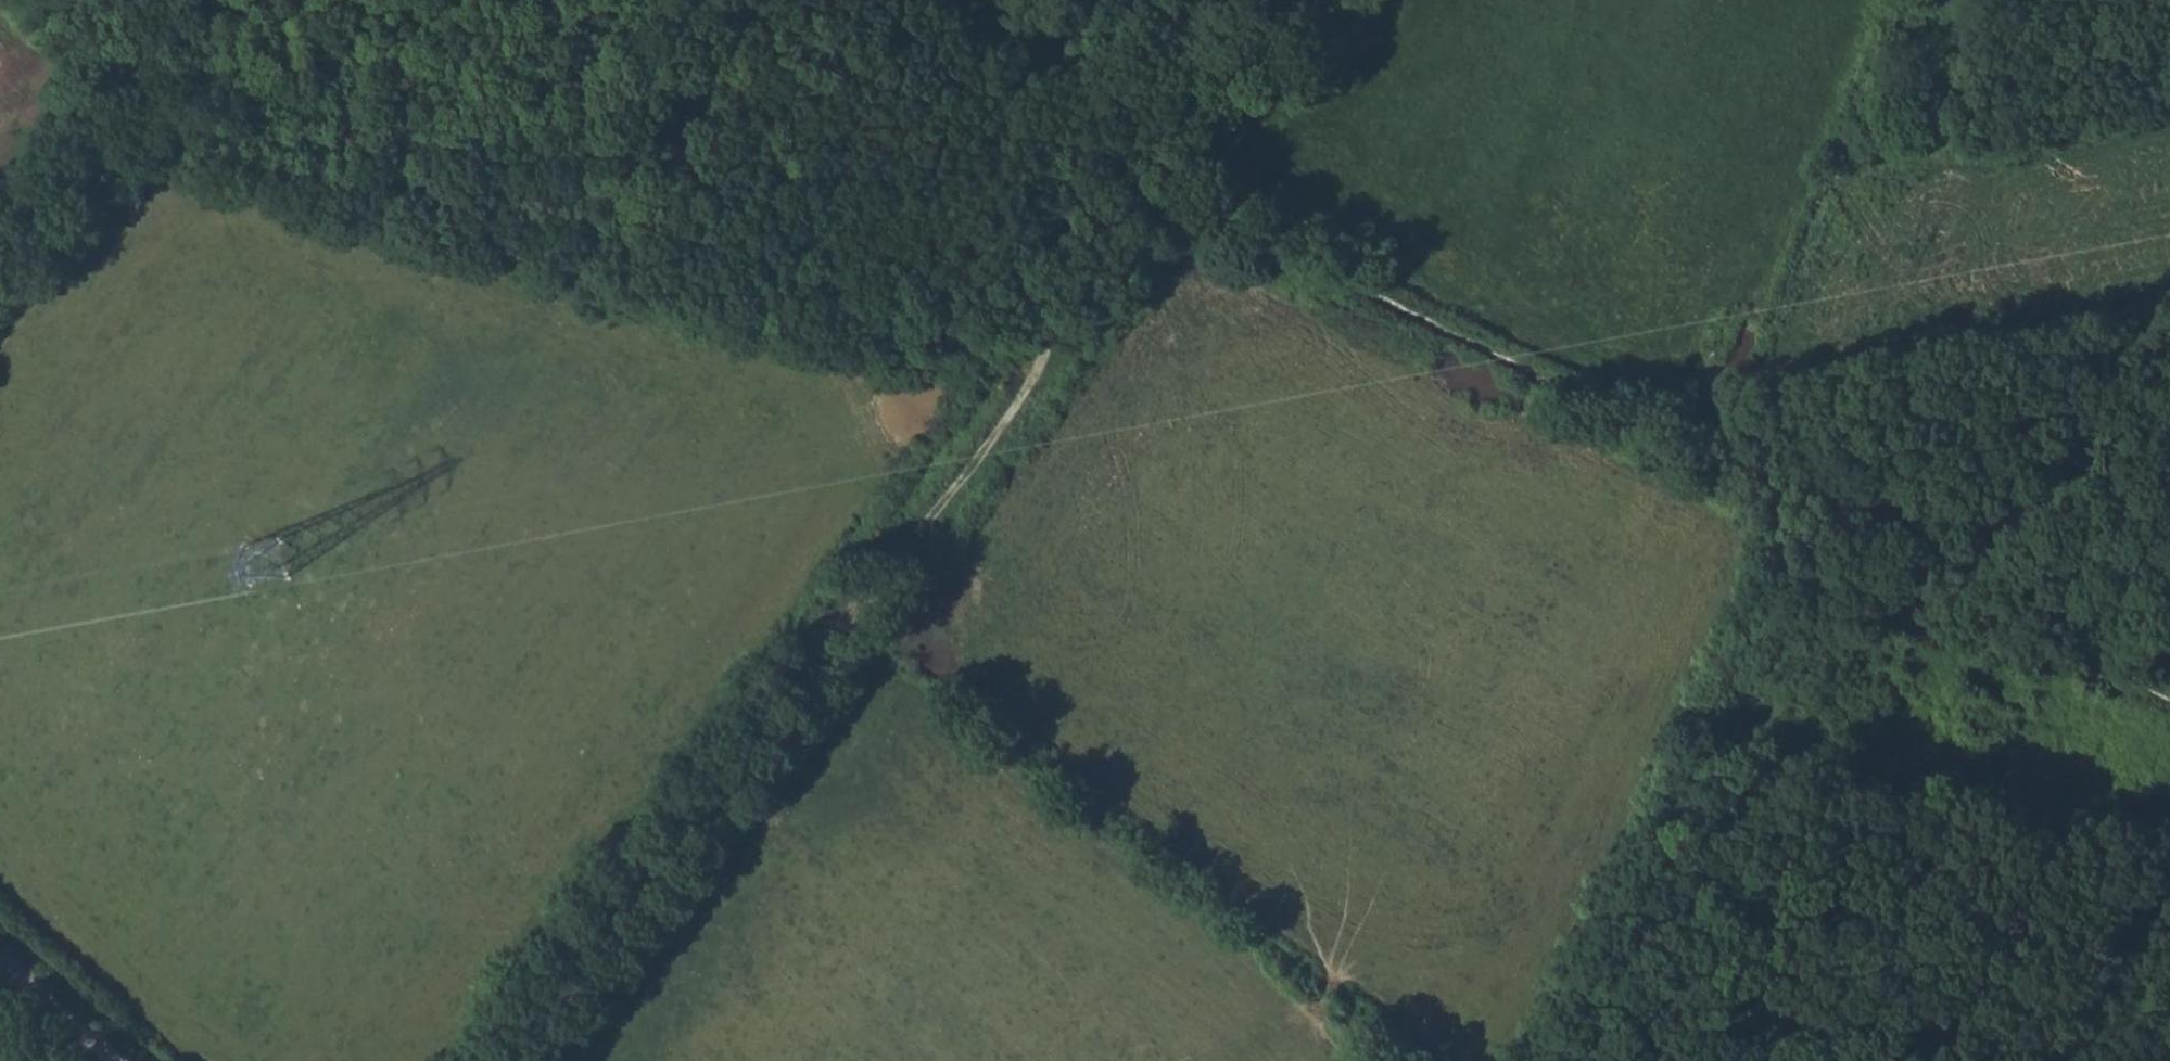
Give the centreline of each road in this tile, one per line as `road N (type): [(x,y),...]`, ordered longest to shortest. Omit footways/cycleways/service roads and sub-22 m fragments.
road 1 (track): [(2169,691),(1830,535),(1149,183)]
road 2 (track): [(519,1060),(1011,415),(1091,294),(1149,183)]
road 3 (track): [(1149,183),(1218,0)]

